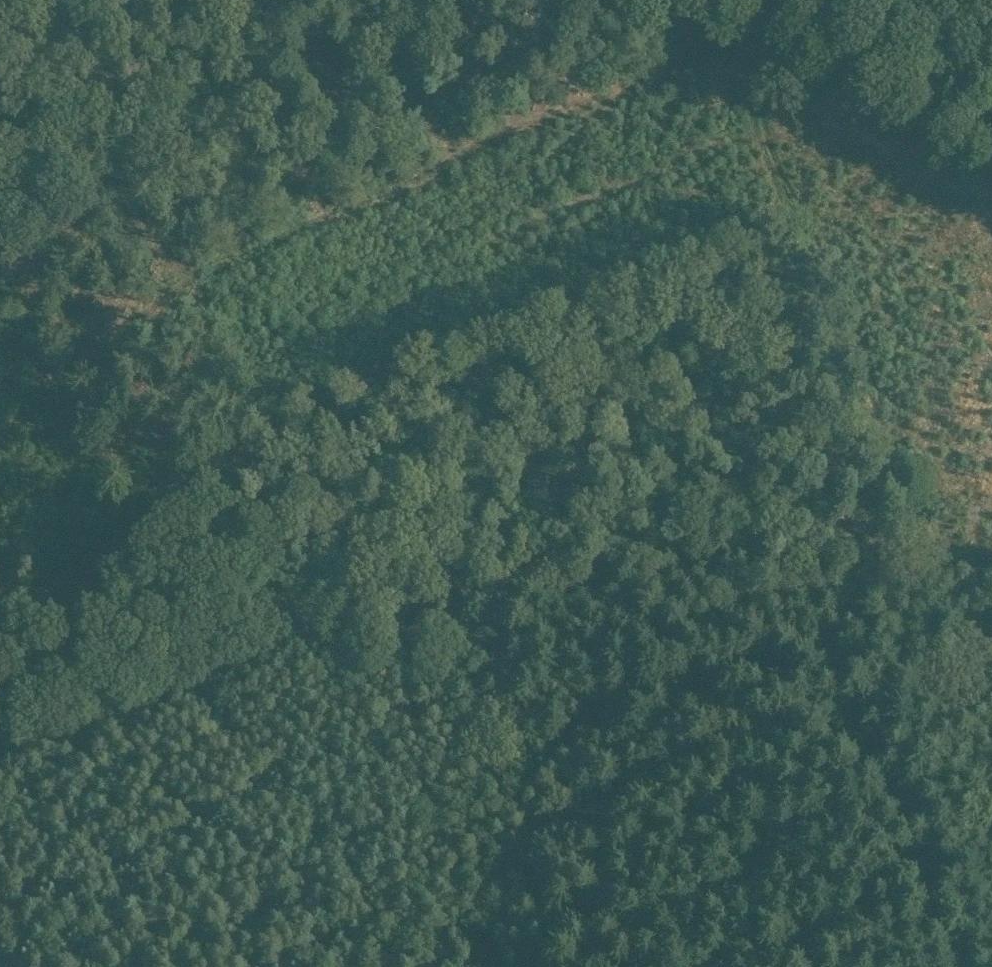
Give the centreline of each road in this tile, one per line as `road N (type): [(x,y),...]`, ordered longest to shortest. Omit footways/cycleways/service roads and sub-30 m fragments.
road 1 (track): [(719,0),(991,154)]

